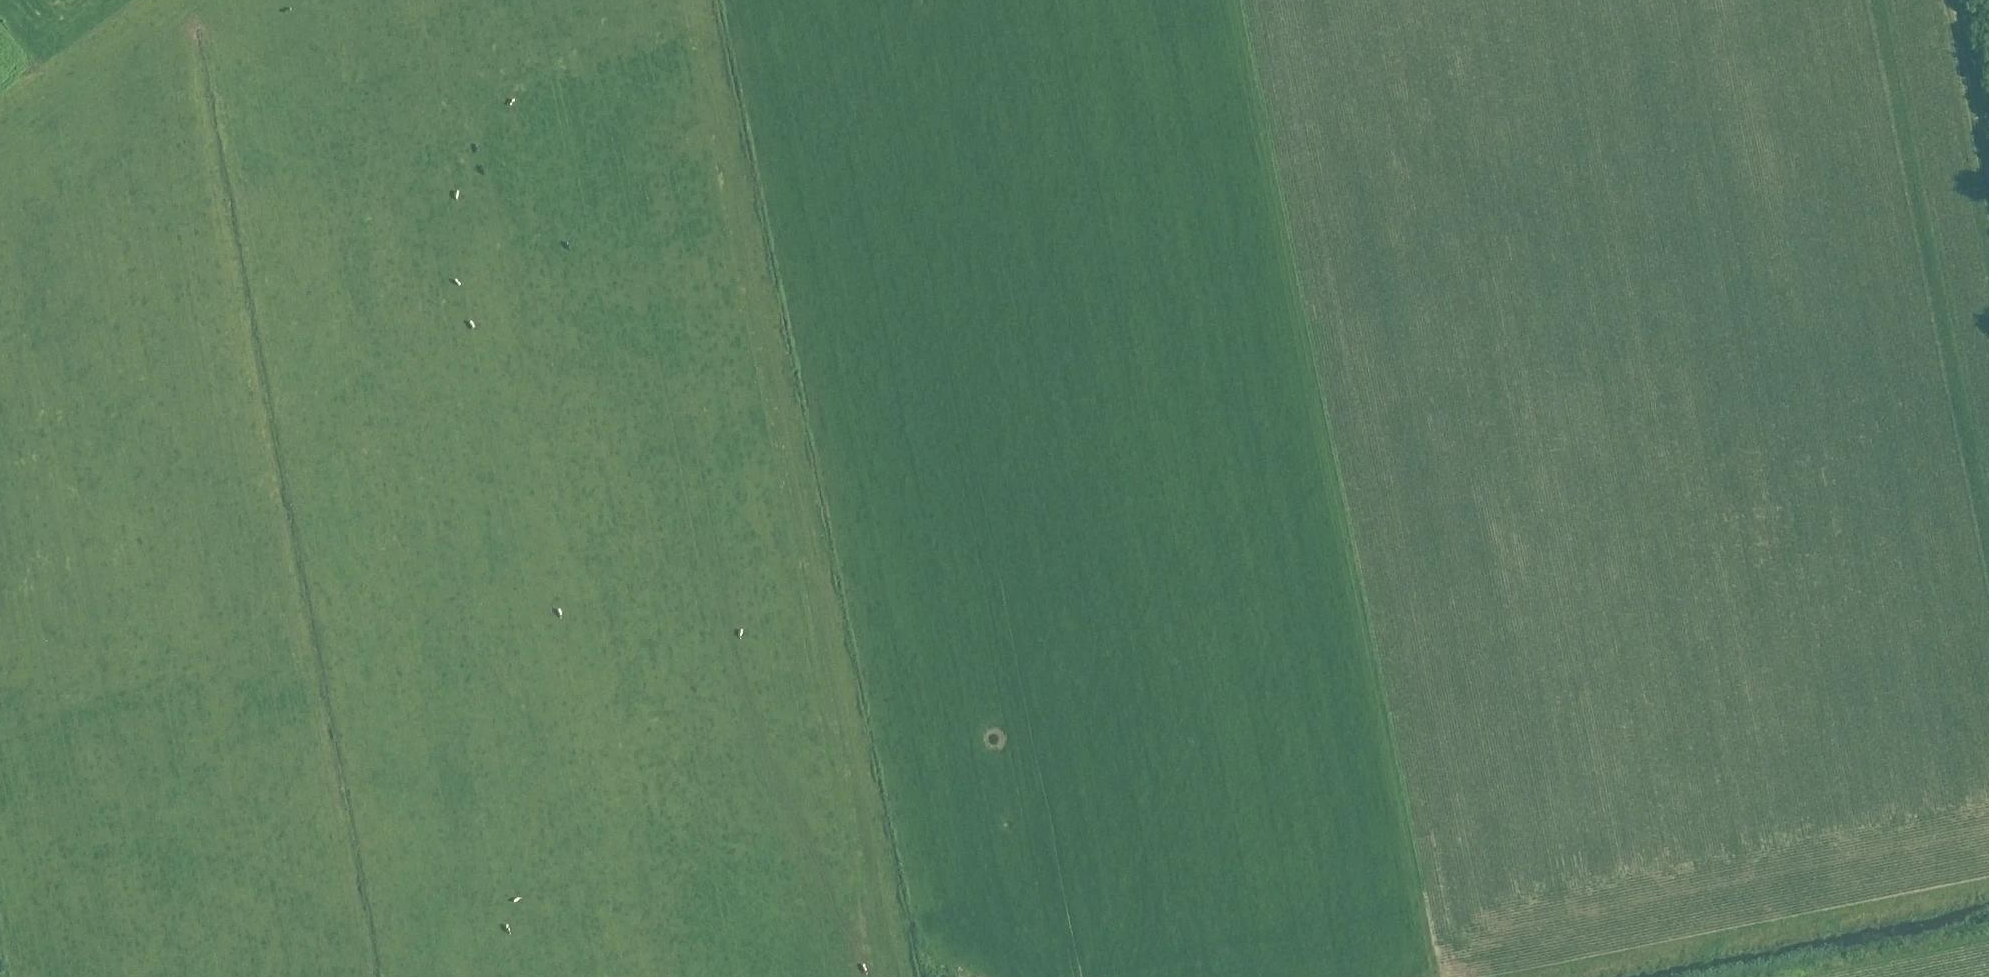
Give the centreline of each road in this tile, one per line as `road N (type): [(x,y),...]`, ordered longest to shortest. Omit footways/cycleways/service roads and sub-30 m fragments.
road 1 (track): [(1988,178),(1954,0)]

